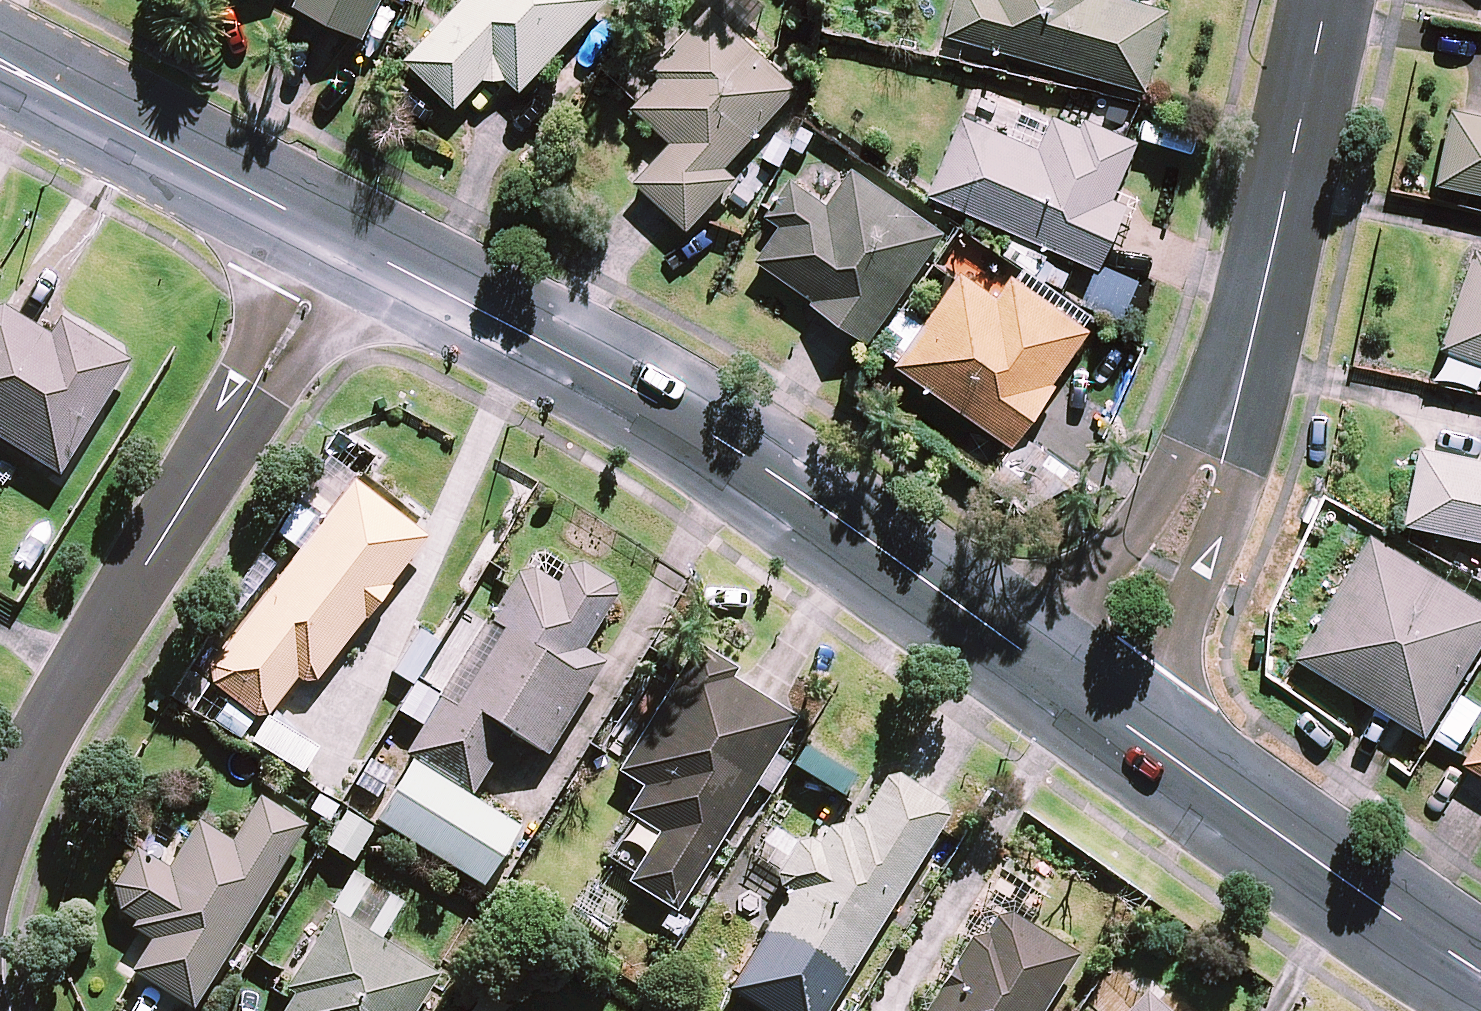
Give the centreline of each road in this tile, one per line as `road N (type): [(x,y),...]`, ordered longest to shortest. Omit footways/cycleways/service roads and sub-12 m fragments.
road 1 (tertiary): [(1082,692),(747,457),(344,241)]
road 2 (tertiary): [(1082,692),(1214,471),(1246,368),(1325,0)]
road 3 (residential): [(0,860),(57,723),(344,241)]
road 4 (tertiary): [(1480,971),(1082,692)]
road 5 (tertiary): [(344,241),(0,68)]

